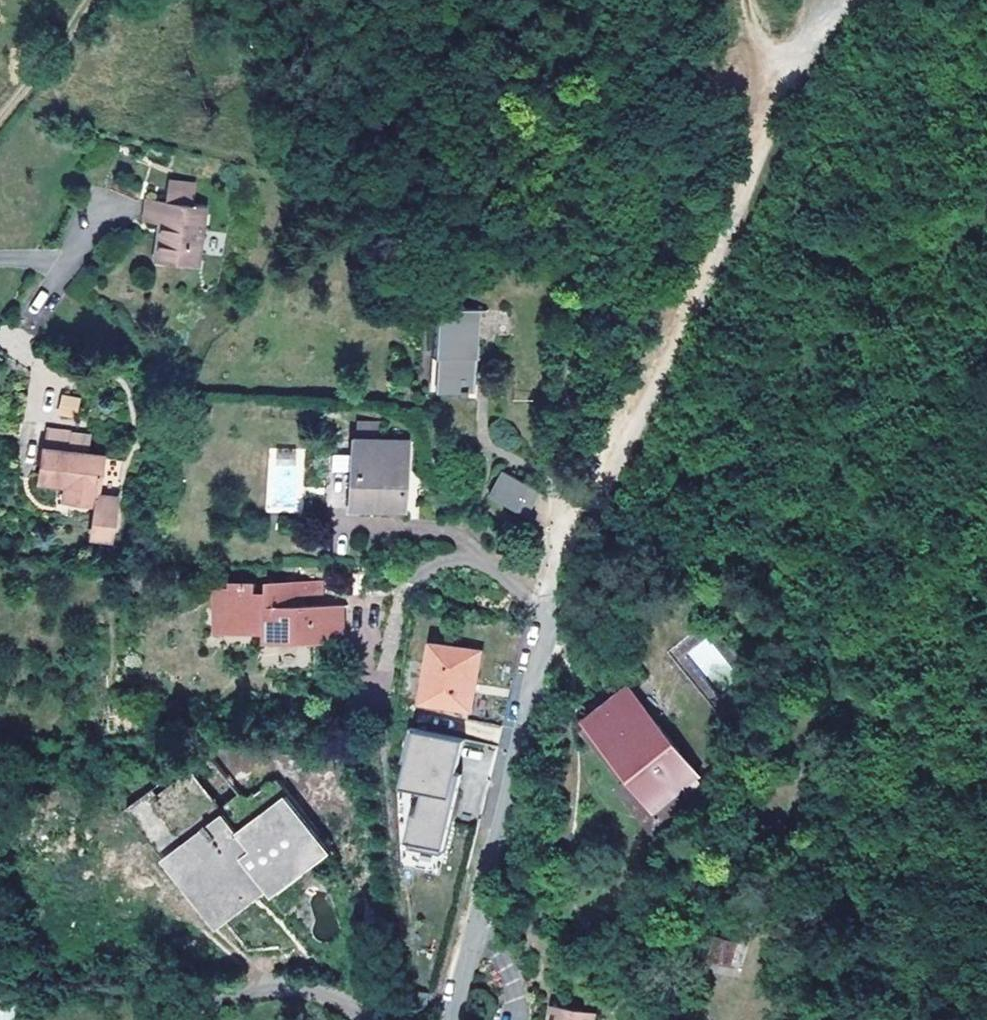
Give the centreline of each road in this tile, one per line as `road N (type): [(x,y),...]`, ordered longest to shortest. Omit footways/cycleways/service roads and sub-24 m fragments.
road 1 (track): [(566,543),(708,311),(799,76),(842,0)]
road 2 (track): [(566,543),(598,0)]
road 3 (residential): [(460,1019),(566,543)]
road 4 (track): [(82,0),(0,104)]

